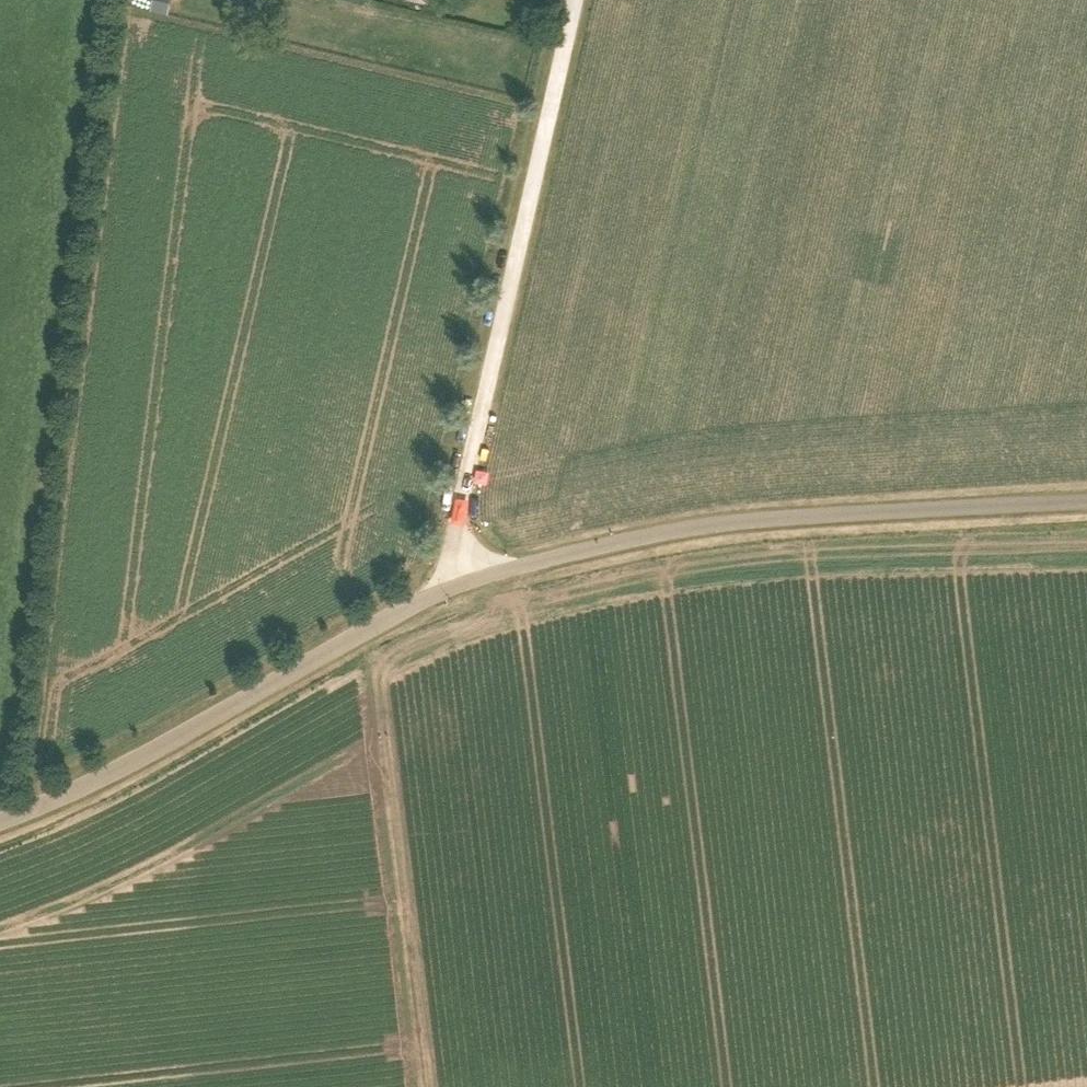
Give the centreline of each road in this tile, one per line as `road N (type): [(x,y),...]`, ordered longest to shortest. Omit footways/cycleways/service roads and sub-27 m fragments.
road 1 (unclassified): [(1086,501),(728,518),(467,577)]
road 2 (unclassified): [(467,577),(457,528),(578,0)]
road 3 (unclassified): [(0,818),(211,717),(371,622),(467,577)]

